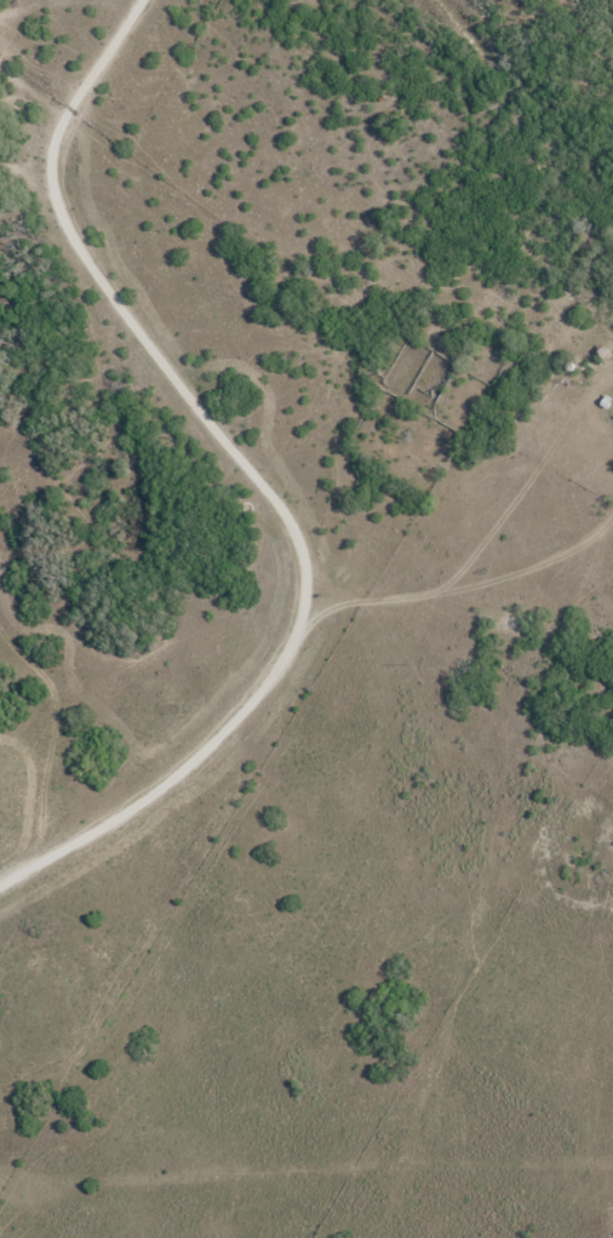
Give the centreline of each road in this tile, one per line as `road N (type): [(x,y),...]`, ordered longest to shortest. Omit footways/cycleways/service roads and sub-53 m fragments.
road 1 (residential): [(0,896),(159,810),(286,683),(309,601),(286,503),(96,223),(101,67),(129,0)]
road 2 (residential): [(309,601),(448,607),(569,590),(598,607),(609,683),(598,723),(557,752),(546,885),(418,1237)]
road 3 (residential): [(612,548),(580,611),(528,637),(520,658),(551,721),(557,752)]
road 4 (residential): [(557,752),(488,700),(448,607)]

